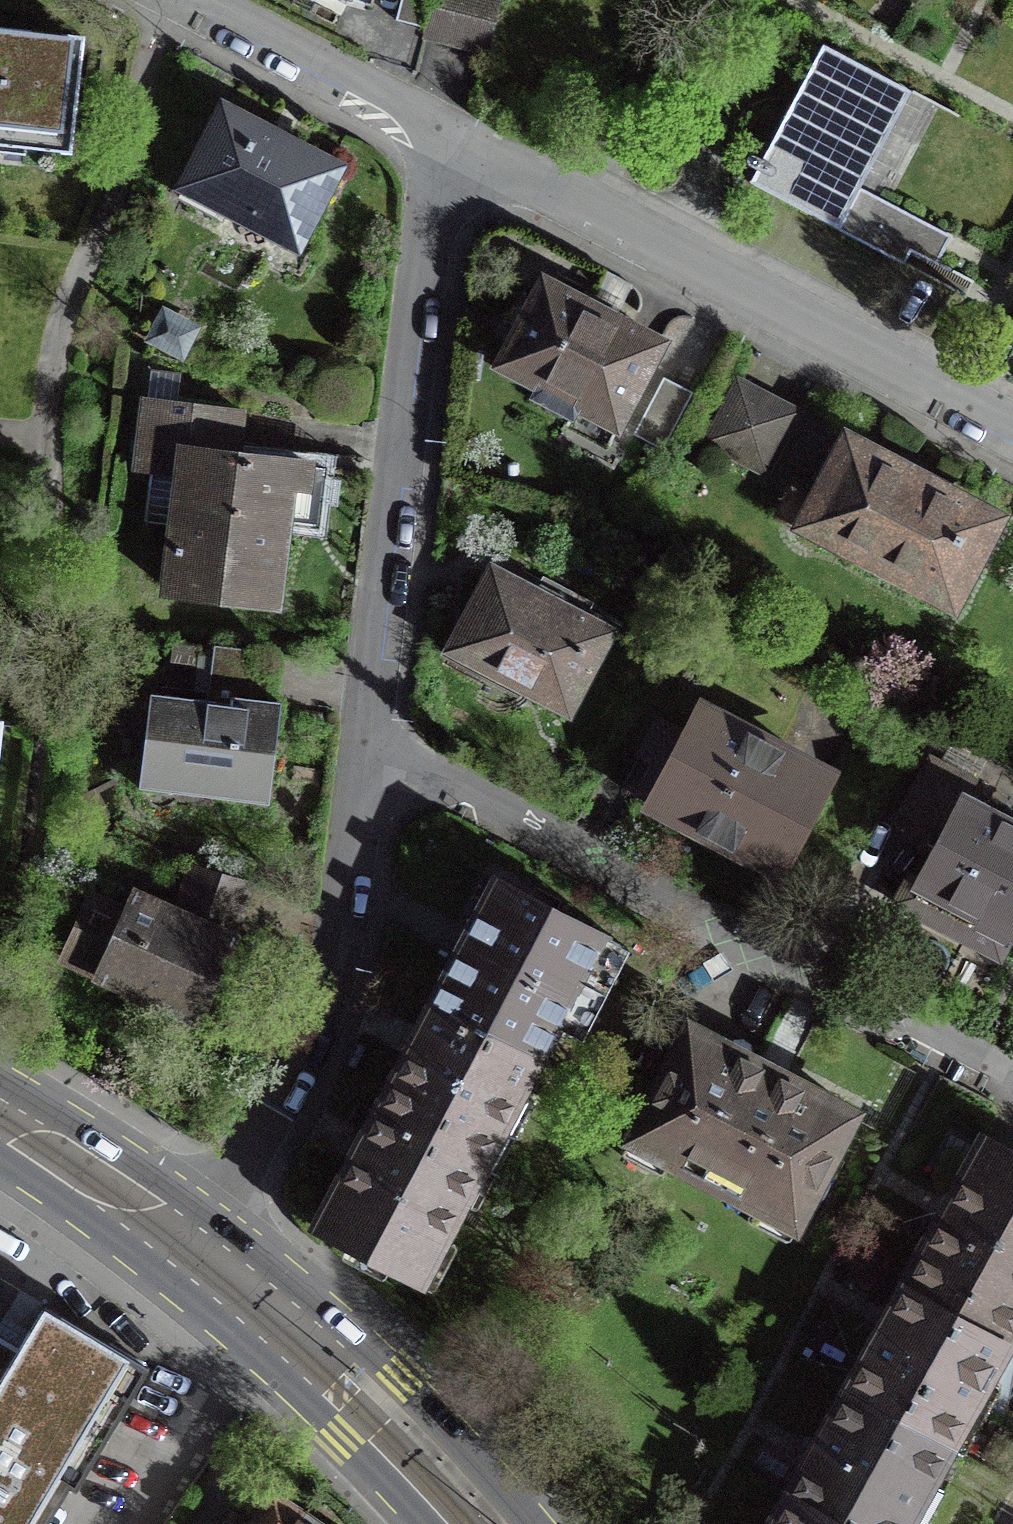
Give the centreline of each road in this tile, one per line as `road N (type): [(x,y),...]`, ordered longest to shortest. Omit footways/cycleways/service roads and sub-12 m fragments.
road 1 (residential): [(470,144),(436,211),(424,257),(339,953),(287,1092),(185,1238)]
road 2 (residential): [(1012,430),(470,144)]
road 3 (residential): [(470,144),(194,0)]
road 4 (secondary): [(532,1523),(399,1379),(323,1350)]
road 5 (secondary): [(0,1113),(185,1238)]
road 6 (secondary): [(323,1350),(345,1430),(439,1523)]
road 7 (residential): [(323,1350),(208,1523)]
road 8 (secondary): [(185,1238),(323,1350)]

